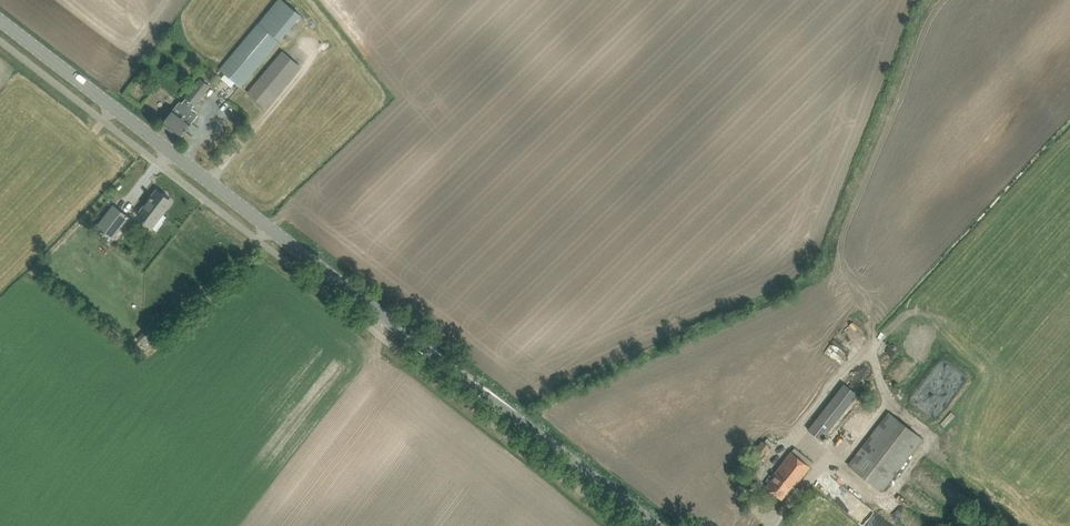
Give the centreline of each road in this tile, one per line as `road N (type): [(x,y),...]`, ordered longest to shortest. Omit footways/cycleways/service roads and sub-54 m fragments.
road 1 (tertiary): [(640,525),(459,374),(0,22)]

